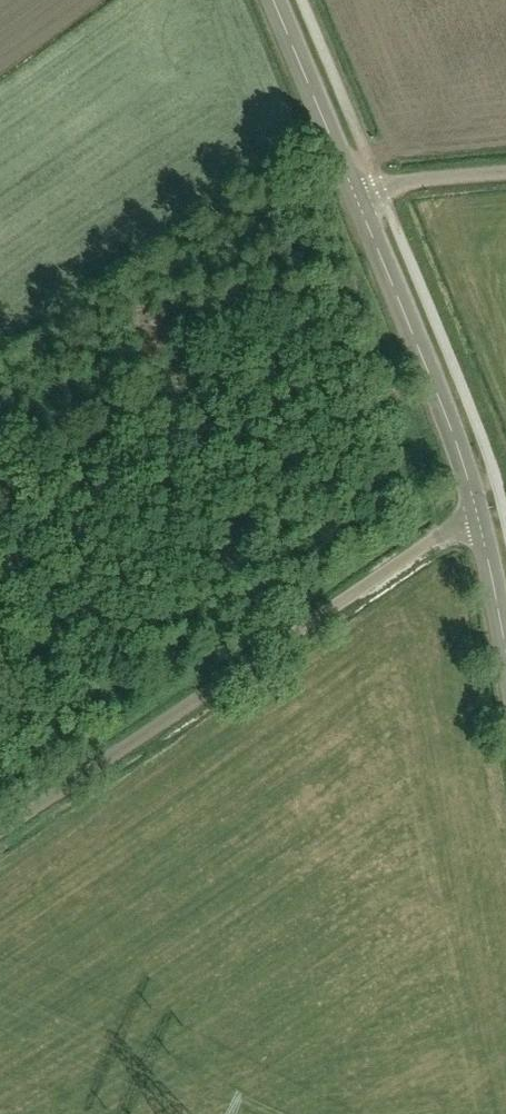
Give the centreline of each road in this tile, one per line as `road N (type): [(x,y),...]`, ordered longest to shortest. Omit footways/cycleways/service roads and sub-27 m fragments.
road 1 (unclassified): [(0,832),(433,541),(479,520)]
road 2 (tertiary): [(356,196),(479,520)]
road 3 (tertiary): [(274,0),(356,196)]
road 4 (unclassified): [(356,196),(505,173)]
road 5 (tertiary): [(479,520),(505,647)]

